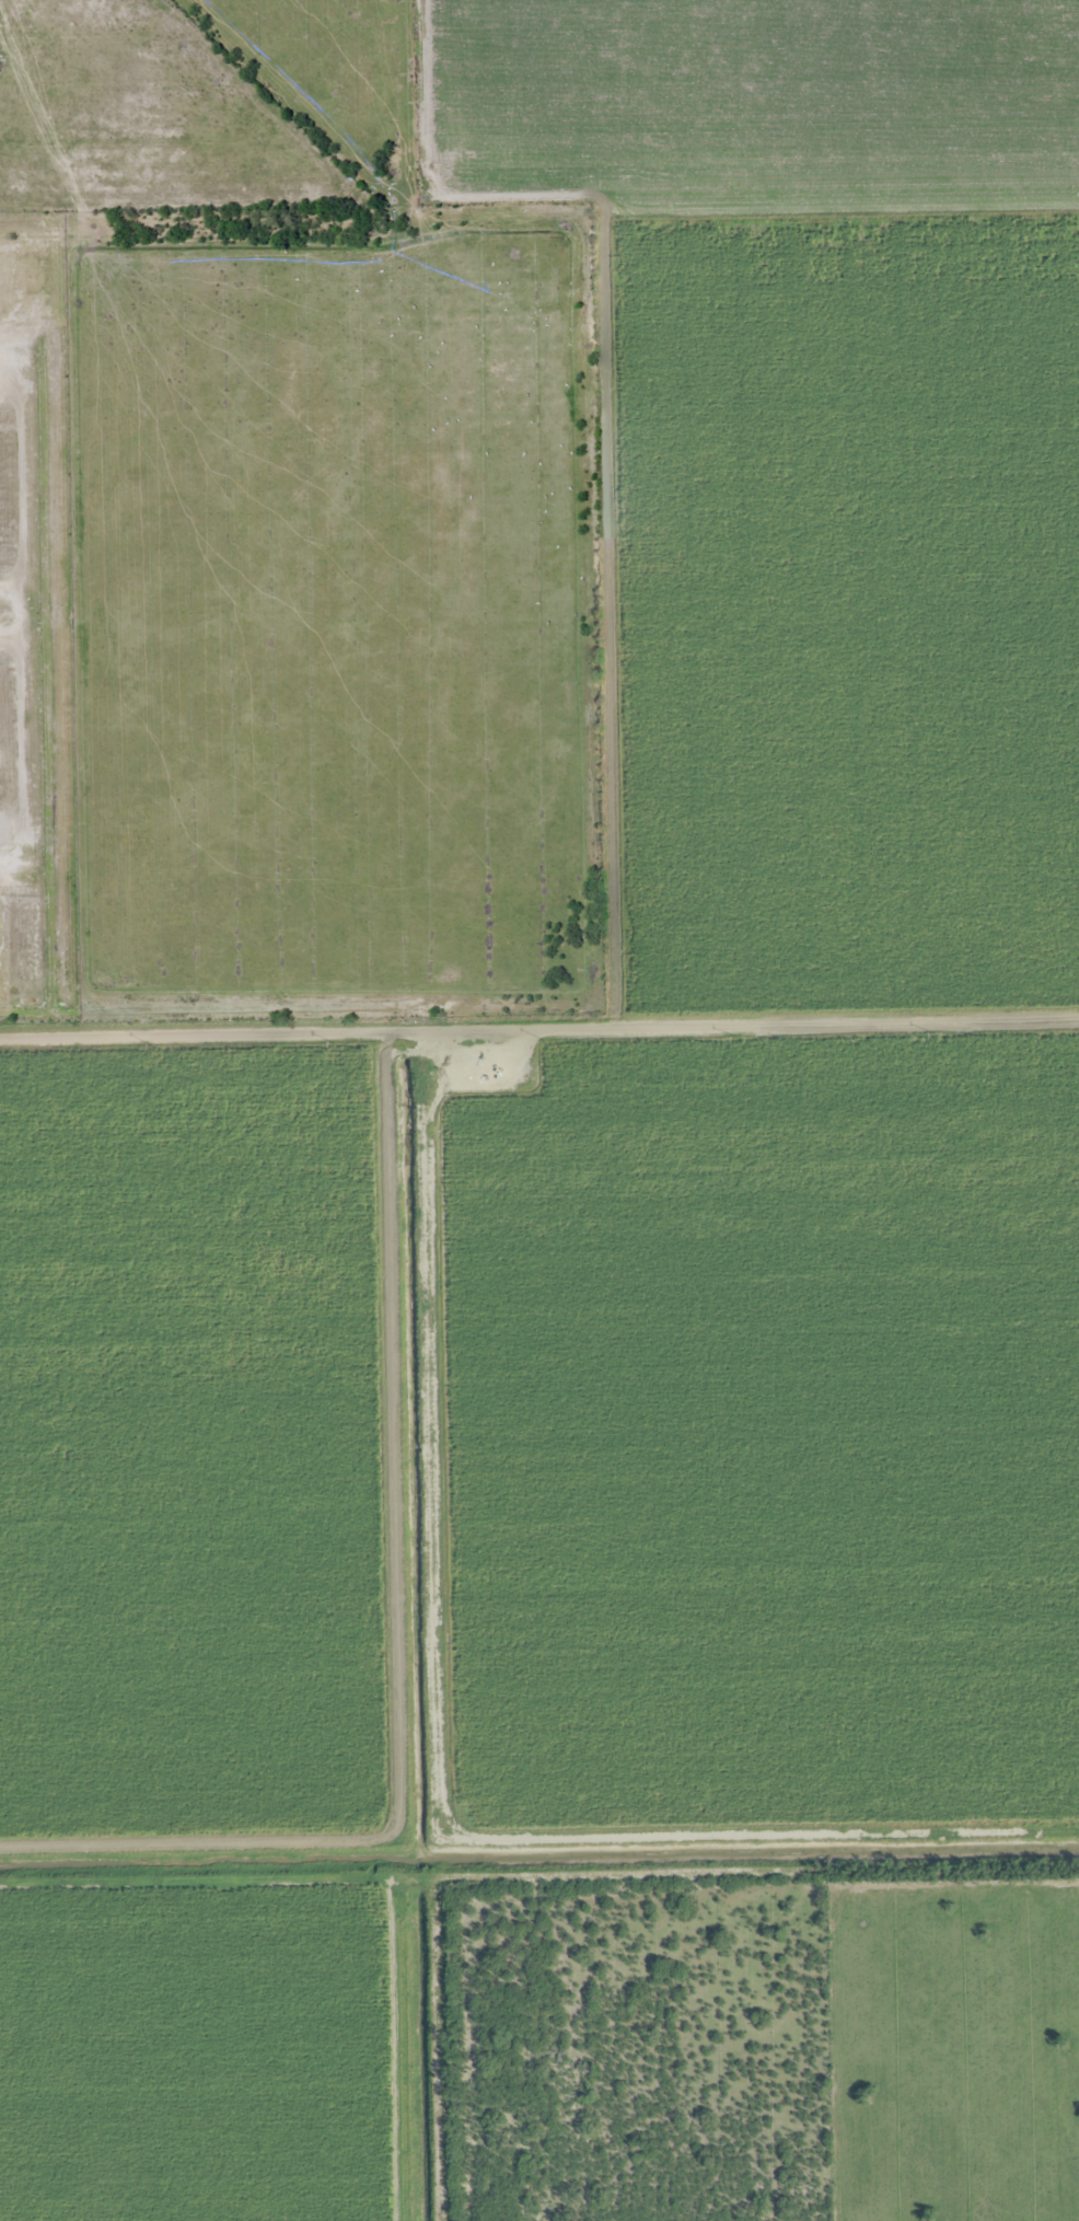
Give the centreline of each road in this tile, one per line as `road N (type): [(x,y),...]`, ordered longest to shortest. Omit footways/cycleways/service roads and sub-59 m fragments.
road 1 (residential): [(0,1043),(1078,1022)]

